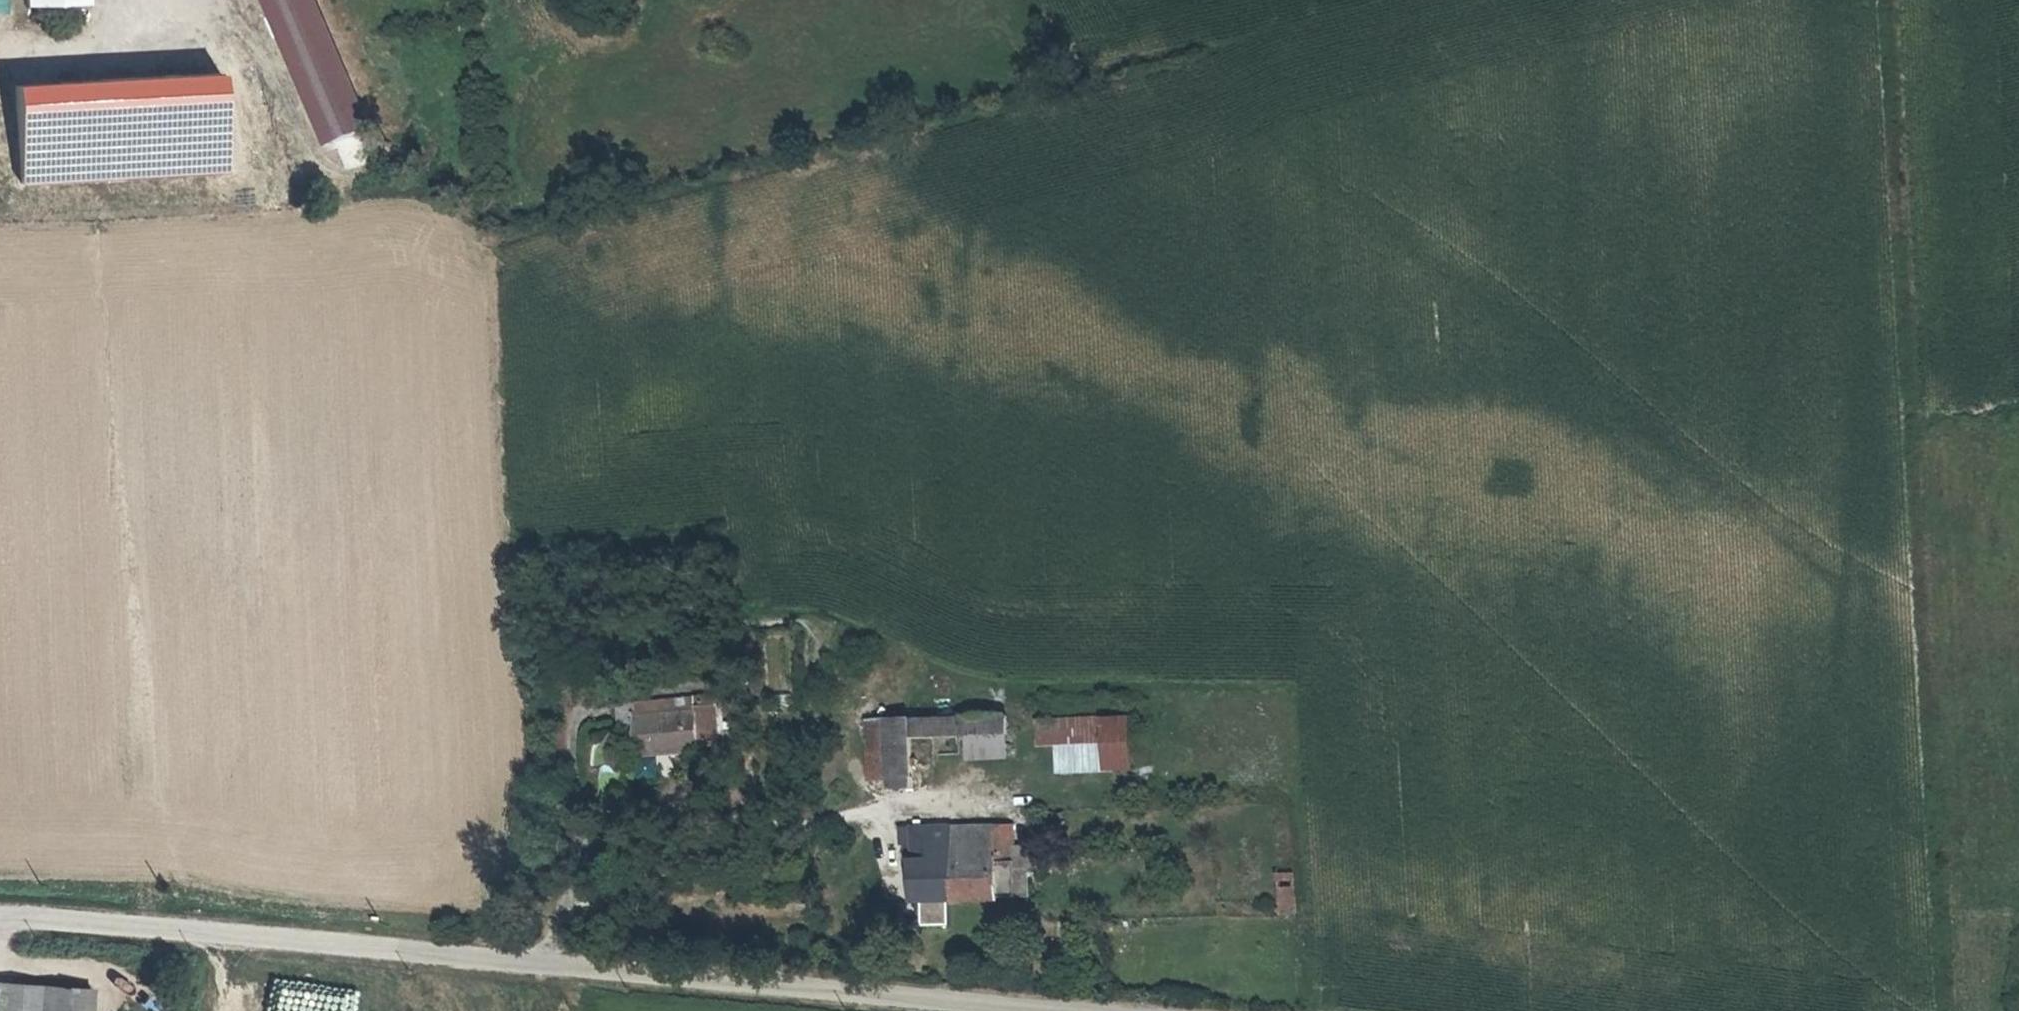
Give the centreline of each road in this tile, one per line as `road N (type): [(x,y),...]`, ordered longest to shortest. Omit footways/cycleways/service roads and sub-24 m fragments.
road 1 (unclassified): [(954,1010),(295,934),(0,917)]

